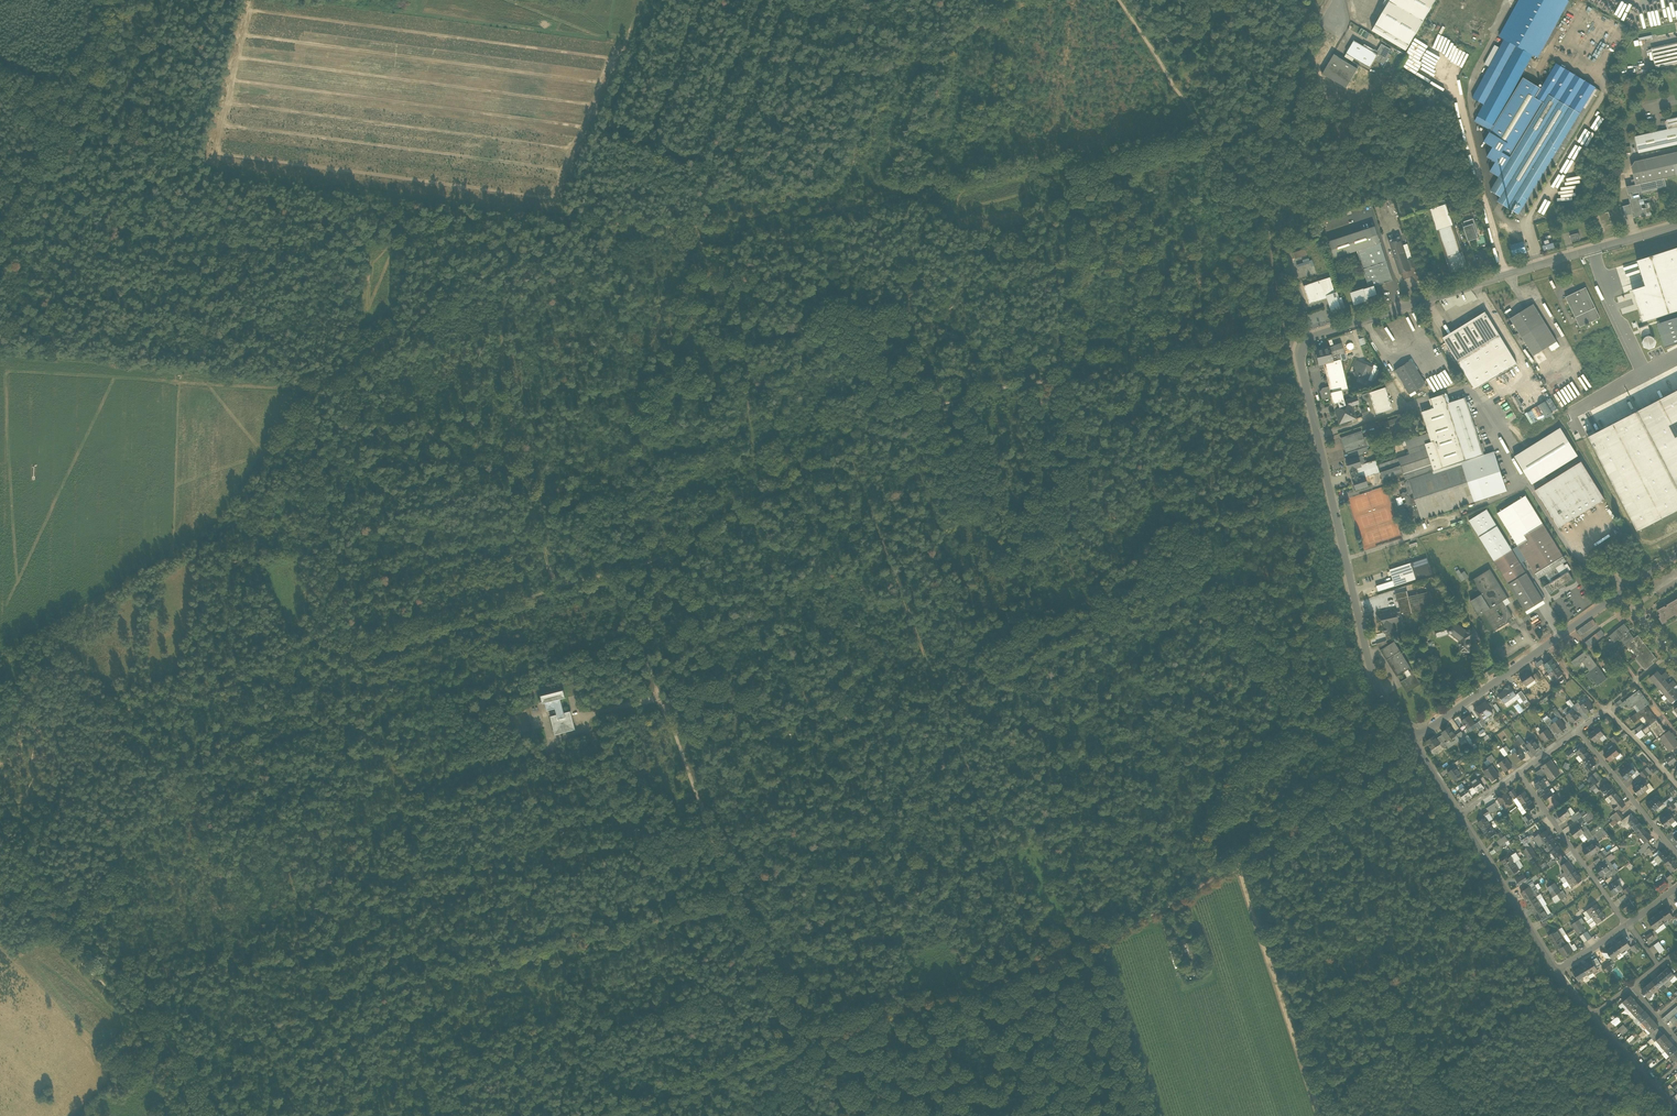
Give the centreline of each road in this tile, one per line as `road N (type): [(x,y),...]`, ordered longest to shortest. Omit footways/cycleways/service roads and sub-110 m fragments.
road 1 (residential): [(1412,738),(1372,675),(1294,343),(1676,225)]
road 2 (track): [(516,211),(690,228),(1033,165),(1096,164),(1145,145),(1197,140)]
road 3 (track): [(51,663),(41,632),(199,534),(315,390),(404,327),(498,283),(516,211)]
road 4 (track): [(51,663),(111,720),(620,572)]
road 5 (track): [(1041,962),(845,445)]
road 6 (track): [(1114,933),(612,1115)]
road 7 (track): [(791,1047),(620,572)]
road 8 (track): [(845,445),(893,418),(1016,384),(1186,369),(1290,341)]
road 9 (unclassified): [(1412,738),(1272,840),(1114,933)]
road 10 (track): [(1290,341),(1271,233),(1275,128),(1316,23),(1336,20)]
road 11 (track): [(182,159),(236,183),(516,211)]
road 12 (track): [(498,283),(504,403),(558,589)]
road 13 (track): [(0,892),(163,1037),(205,1115)]
road 14 (track): [(1237,862),(1321,1115)]
road 15 (track): [(107,0),(81,111),(0,238)]
road 16 (residential): [(1412,738),(1619,593)]
road 17 (track): [(1197,140),(1235,209),(1266,345)]
road 18 (track): [(242,681),(295,886)]
road 19 (track): [(0,80),(182,159)]
road 20 (residential): [(1518,772),(1627,925)]
road 21 (residential): [(1461,815),(1558,971)]
road 22 (track): [(941,698),(1102,628)]
road 23 (track): [(182,159),(220,0)]
road 24 (track): [(1116,0),(1183,102),(1197,140)]
road 25 (track): [(620,572),(762,496)]
road 26 (residential): [(1578,731),(1676,856)]

